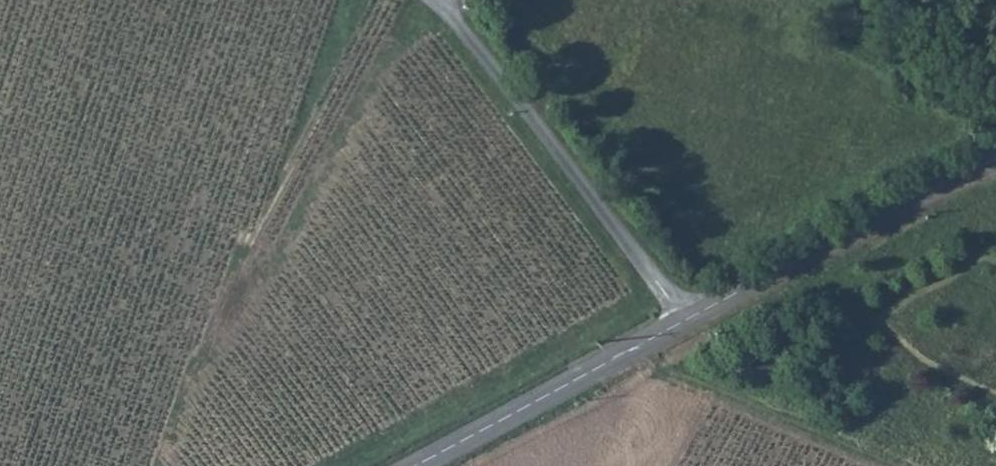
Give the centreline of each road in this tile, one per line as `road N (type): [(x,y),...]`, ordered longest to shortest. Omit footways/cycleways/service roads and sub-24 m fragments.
road 1 (unclassified): [(690,319),(434,0)]
road 2 (tertiary): [(995,159),(690,319)]
road 3 (tertiary): [(690,319),(415,465)]

